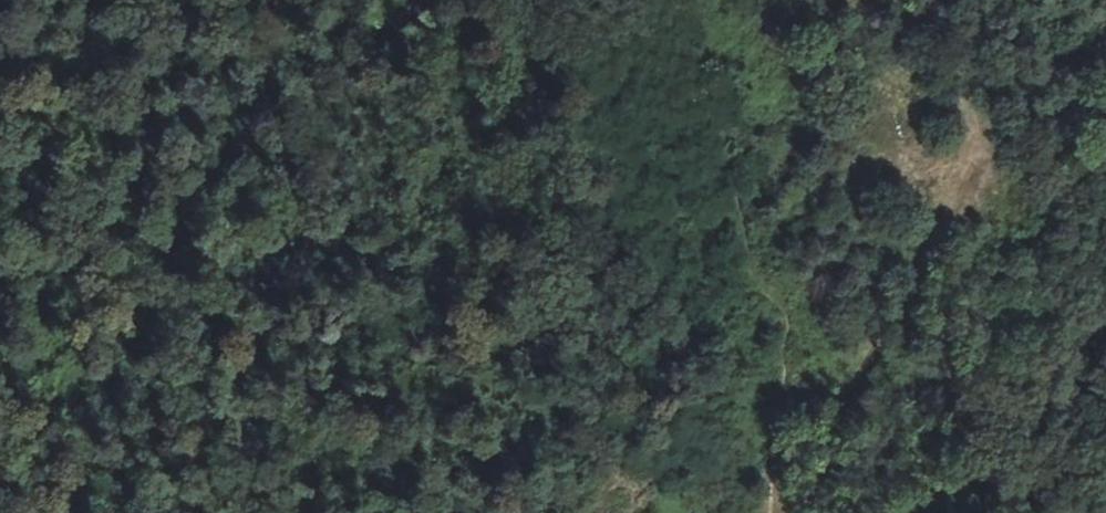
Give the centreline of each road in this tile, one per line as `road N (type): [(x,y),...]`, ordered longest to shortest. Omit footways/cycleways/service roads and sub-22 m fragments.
road 1 (track): [(779,512),(820,475),(945,210)]

